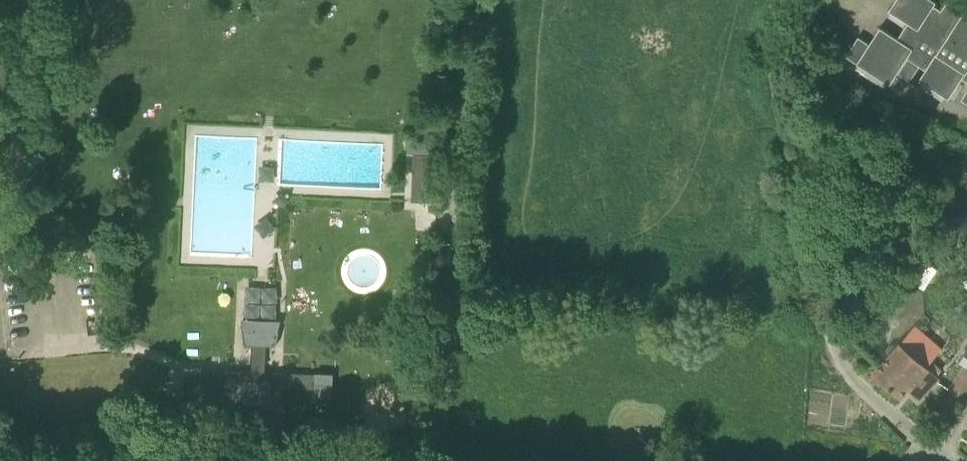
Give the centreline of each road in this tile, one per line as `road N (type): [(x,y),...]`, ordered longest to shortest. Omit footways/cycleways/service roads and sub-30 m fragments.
road 1 (unclassified): [(438,460),(467,0)]
road 2 (residential): [(951,460),(872,398),(838,352),(819,305)]

